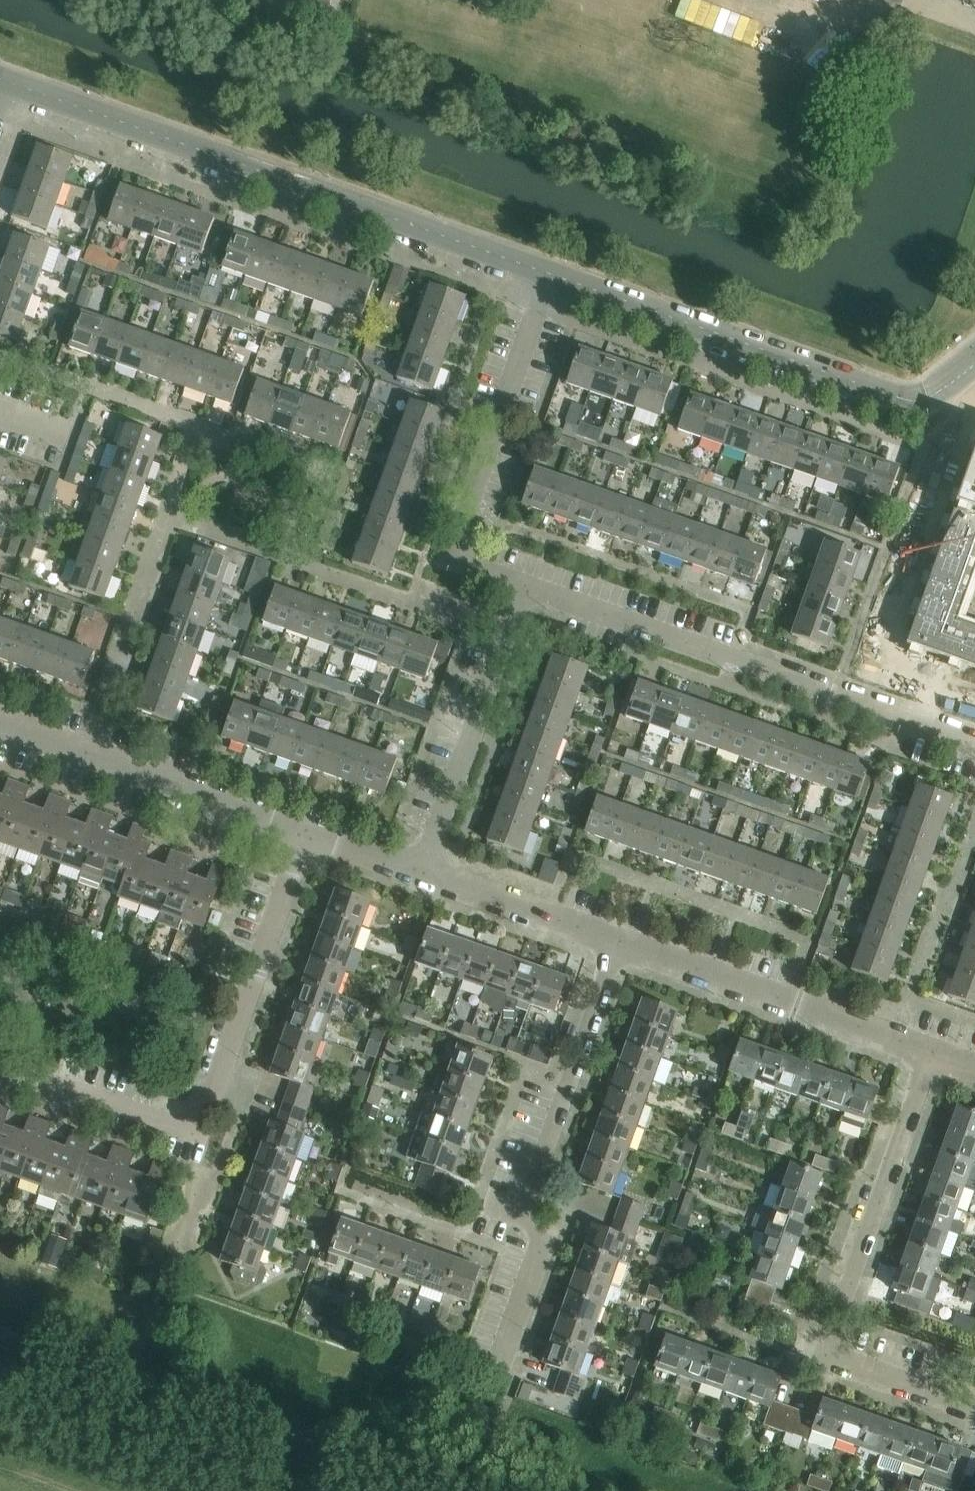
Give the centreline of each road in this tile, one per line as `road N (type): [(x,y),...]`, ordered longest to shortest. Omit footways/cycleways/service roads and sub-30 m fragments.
road 1 (residential): [(551,275),(0,79)]
road 2 (residential): [(305,833),(196,1133),(59,1085),(0,1076)]
road 3 (residential): [(974,1414),(818,1361),(931,1057)]
road 4 (residential): [(974,747),(526,587)]
road 5 (residential): [(501,1363),(541,1249),(523,1213),(618,942)]
road 6 (residential): [(966,374),(913,403),(551,275)]
road 7 (residential): [(526,587),(449,560),(551,275)]
road 8 (residential): [(618,942),(931,1057)]
road 9 (residential): [(305,833),(0,724)]
road 10 (residential): [(422,867),(526,587)]
road 11 (residential): [(422,867),(618,942)]
road 12 (residential): [(422,867),(305,833)]

